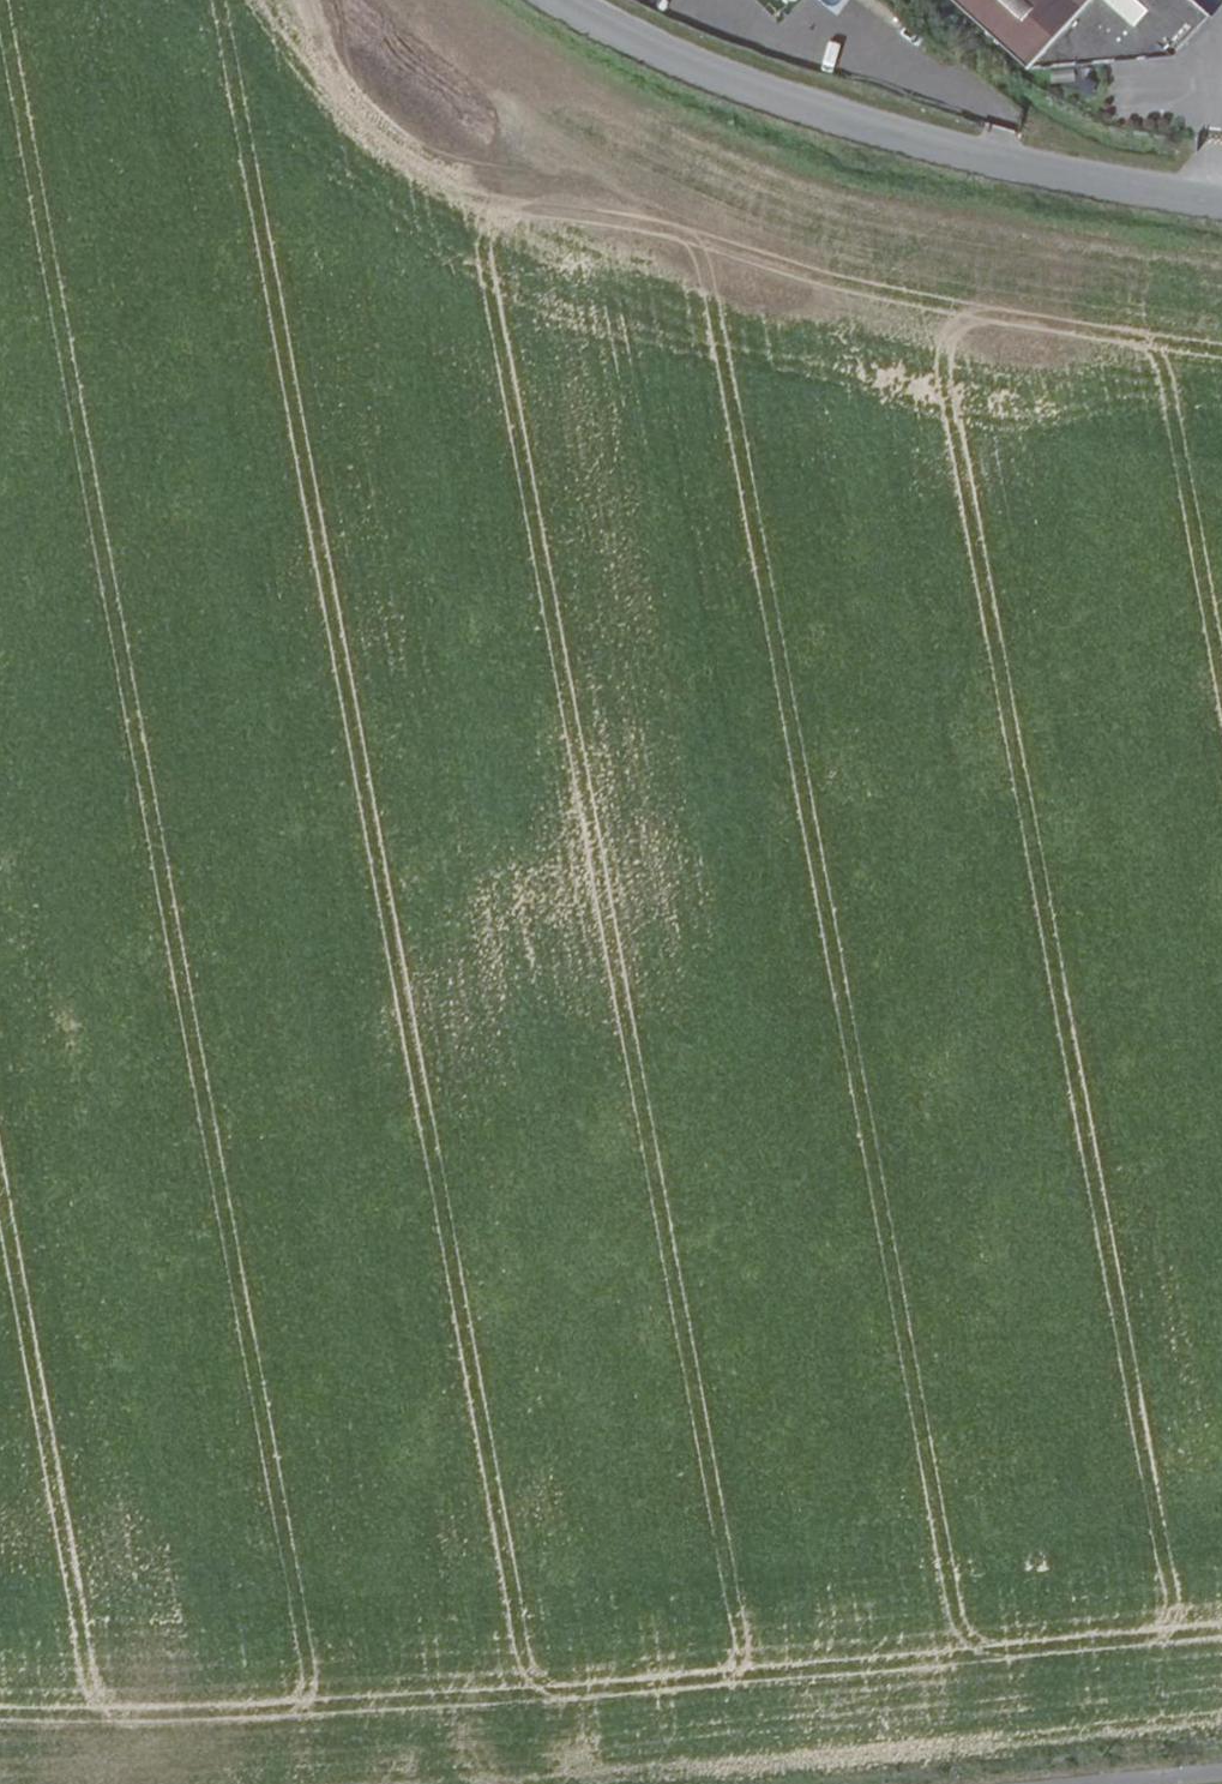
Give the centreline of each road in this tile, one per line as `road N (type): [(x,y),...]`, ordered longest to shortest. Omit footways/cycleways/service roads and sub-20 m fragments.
road 1 (unclassified): [(544,0),(657,57),(883,134),(1013,168),(1221,205)]

